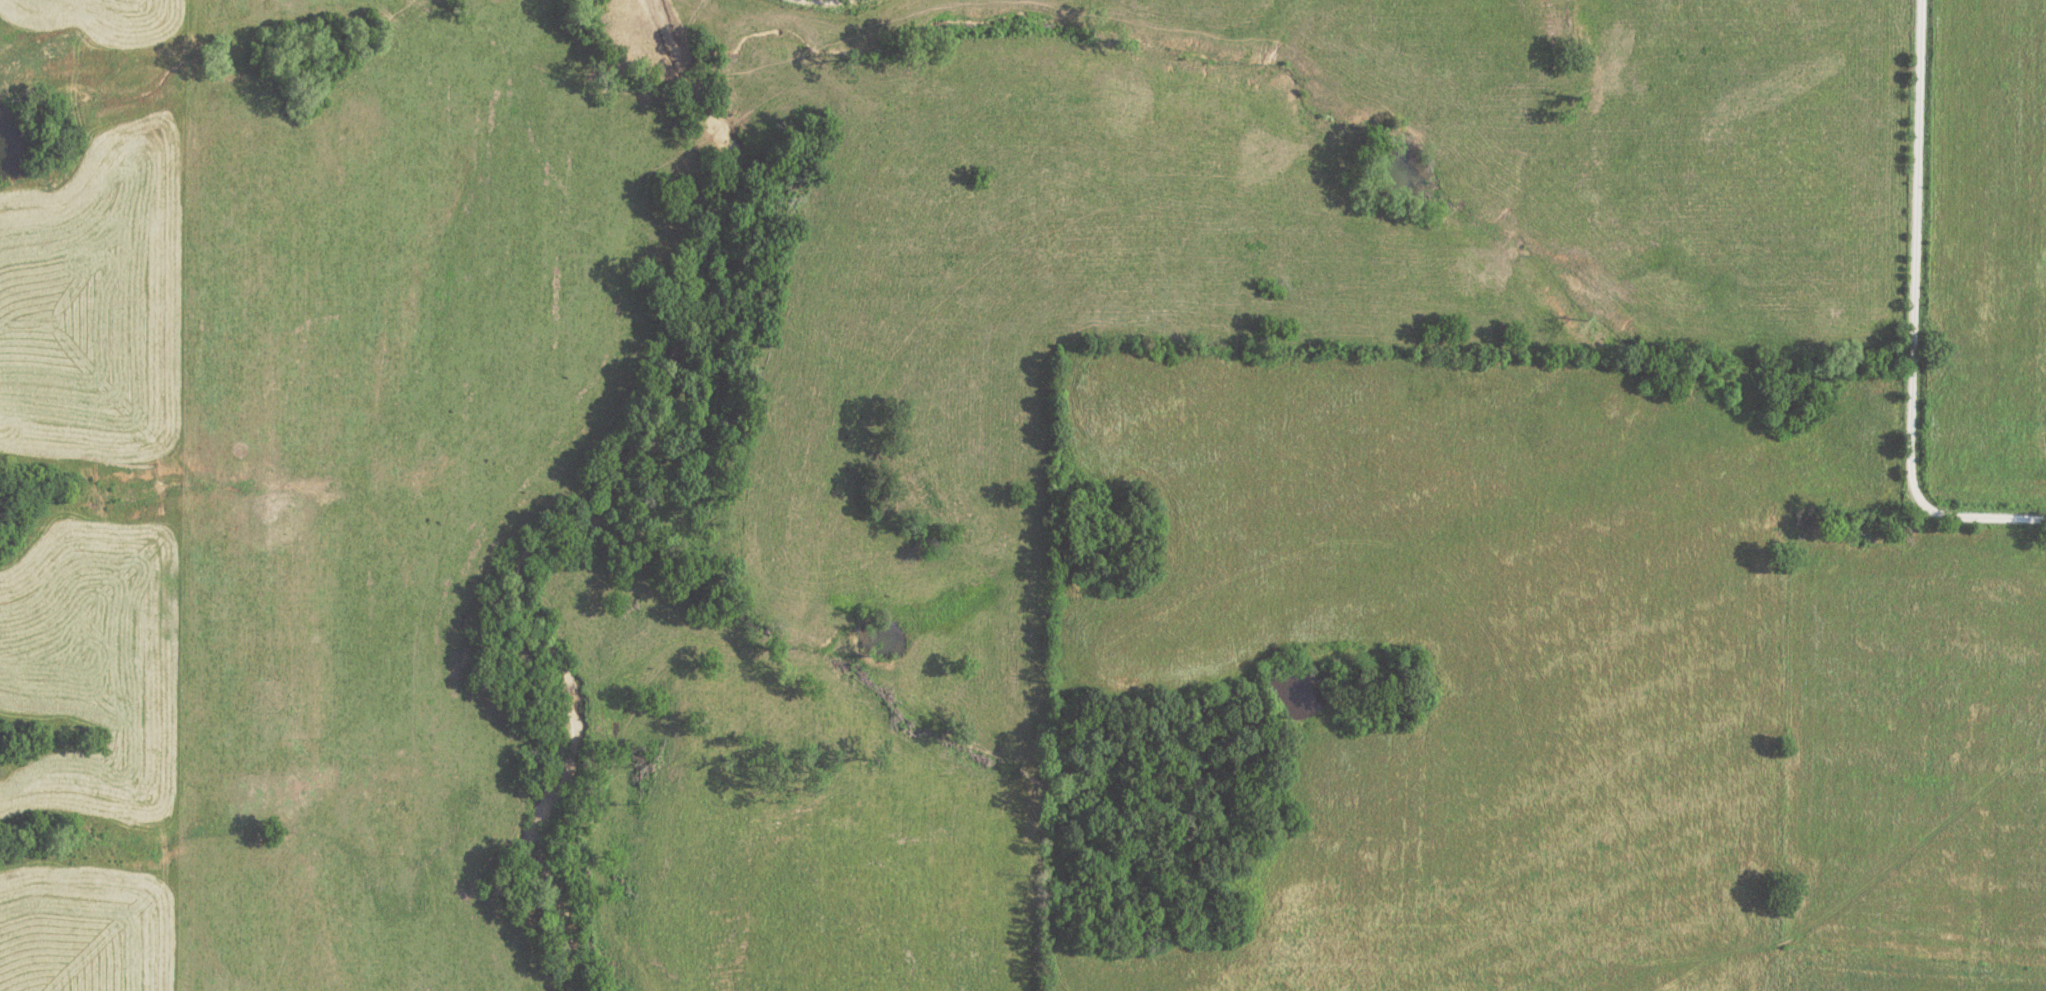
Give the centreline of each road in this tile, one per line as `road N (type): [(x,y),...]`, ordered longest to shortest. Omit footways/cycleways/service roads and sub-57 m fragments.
road 1 (residential): [(2045,517),(1949,515),(1920,507),(1910,481),(1920,0)]

